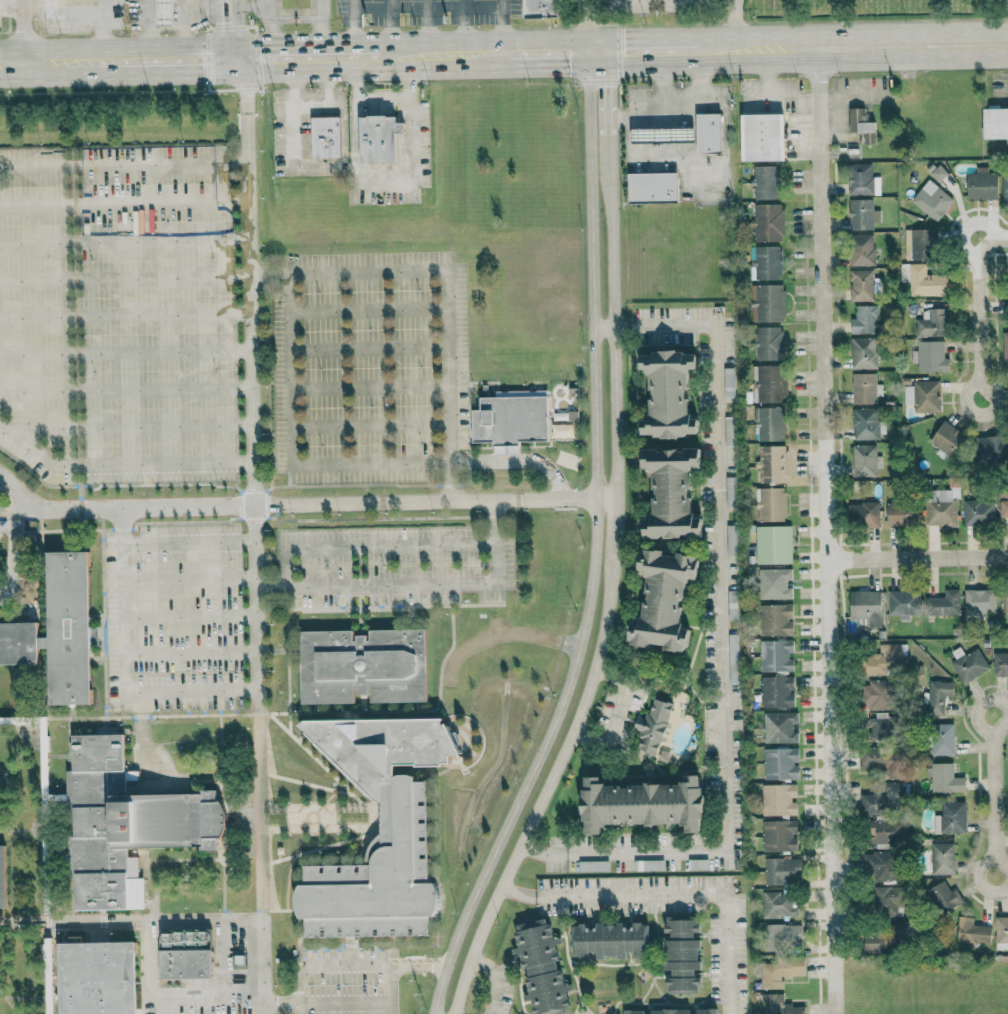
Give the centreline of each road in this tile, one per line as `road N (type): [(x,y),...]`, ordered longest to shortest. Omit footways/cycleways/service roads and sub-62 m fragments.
road 1 (tertiary): [(592,51),(591,601),(571,687),(474,894),(433,1013)]
road 2 (residential): [(819,46),(837,1013)]
road 3 (residential): [(566,852),(713,850),(726,823),(716,341),(710,328),(697,325),(630,324)]
road 4 (tertiary): [(460,1013),(593,702),(615,614),(618,323)]
road 5 (residential): [(617,499),(34,510),(0,475)]
road 6 (secondary): [(0,63),(592,51)]
road 7 (residential): [(728,1013),(727,904),(711,892),(535,897),(508,888)]
road 8 (secondary): [(697,49),(1007,43)]
road 9 (tertiary): [(618,323),(614,133)]
road 10 (residential): [(826,561),(1007,557)]
road 11 (residential): [(982,278),(986,400),(999,400)]
road 12 (residential): [(998,755),(999,875),(1007,875)]

